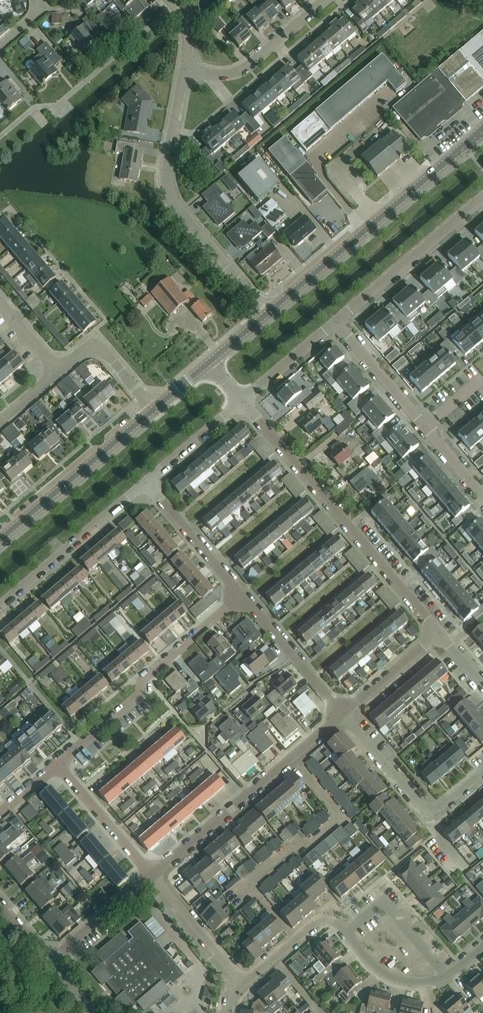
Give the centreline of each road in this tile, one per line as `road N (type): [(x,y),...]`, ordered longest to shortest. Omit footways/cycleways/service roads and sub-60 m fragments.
road 1 (residential): [(439,633),(242,402)]
road 2 (unclassified): [(266,314),(482,131)]
road 3 (residential): [(266,314),(168,194),(186,71)]
road 4 (residential): [(150,874),(344,714)]
road 5 (residential): [(58,763),(242,594)]
road 6 (unclassified): [(0,538),(152,410)]
road 7 (residential): [(482,770),(440,807),(421,806),(344,714)]
road 8 (residential): [(0,606),(147,482)]
road 9 (residential): [(336,321),(482,200)]
road 10 (residential): [(186,71),(245,68),(323,0)]
road 11 (residential): [(344,714),(242,594)]
road 12 (residential): [(344,932),(384,899),(446,975)]
road 13 (residential): [(242,594),(147,482)]
road 14 (residential): [(150,874),(58,763)]
road 15 (residential): [(239,978),(150,874)]
road 16 (residential): [(423,426),(336,321)]
road 17 (residential): [(49,962),(150,874)]
road 18 (residential): [(152,410),(95,345),(58,371)]
road 19 (unclassified): [(239,978),(313,923),(332,921),(344,932)]
road 20 (residential): [(344,714),(439,633)]
road 21 (residential): [(147,482),(242,402)]
road 22 (residential): [(242,402),(336,321)]
road 23 (unclassified): [(344,932),(388,976),(407,982),(446,975)]

